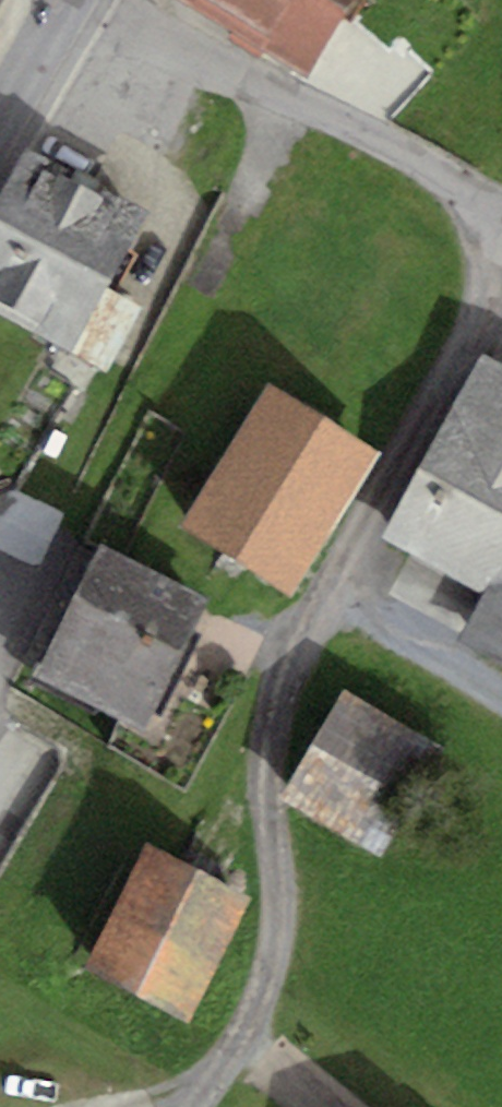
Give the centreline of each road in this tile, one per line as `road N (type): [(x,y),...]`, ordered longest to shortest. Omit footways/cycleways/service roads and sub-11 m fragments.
road 1 (track): [(211,1106),(288,1007),(276,741),(499,290),(477,200)]
road 2 (residential): [(100,0),(501,209)]
road 3 (tertiary): [(0,126),(73,0)]

